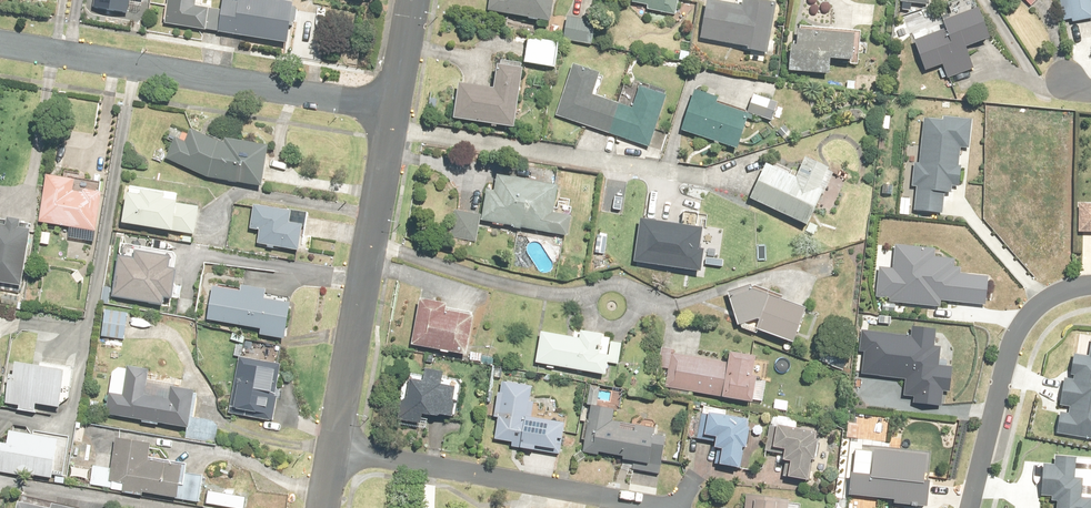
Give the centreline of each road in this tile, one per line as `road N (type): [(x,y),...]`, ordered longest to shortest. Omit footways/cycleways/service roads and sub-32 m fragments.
road 1 (residential): [(0,42),(394,107)]
road 2 (residential): [(394,107),(334,455)]
road 3 (residential): [(622,507),(334,455)]
road 4 (residential): [(969,507),(1016,332),(1039,304),(1090,285)]

